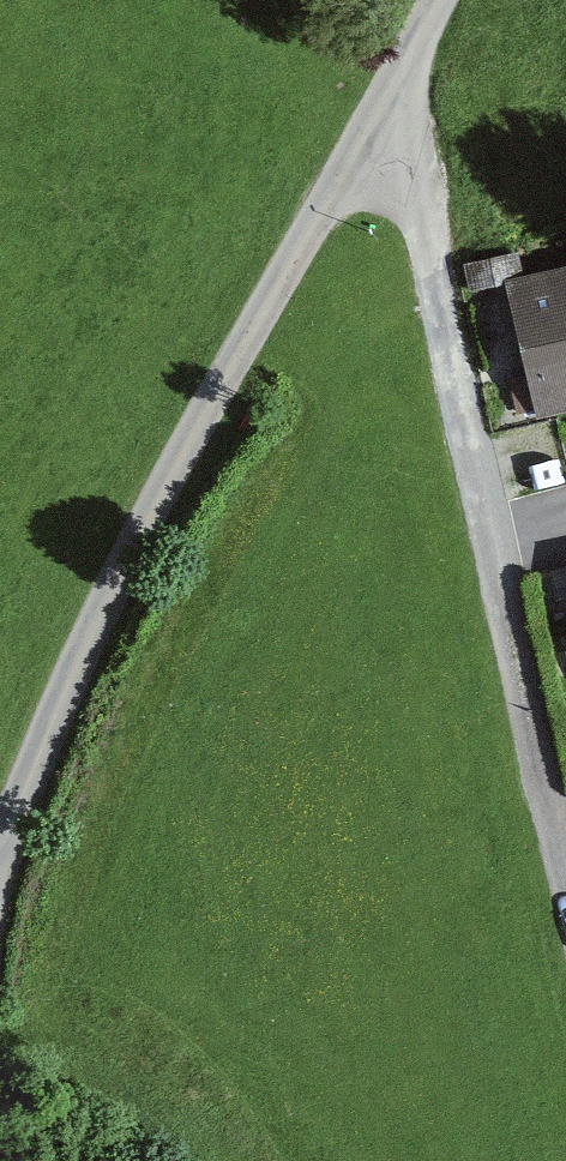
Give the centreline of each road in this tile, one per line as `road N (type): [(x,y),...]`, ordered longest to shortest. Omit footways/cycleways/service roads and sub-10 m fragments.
road 1 (unclassified): [(356,153),(133,552),(35,760),(0,857)]
road 2 (unclassified): [(356,153),(396,173),(419,204),(565,895)]
road 3 (unclassified): [(437,0),(356,153)]

